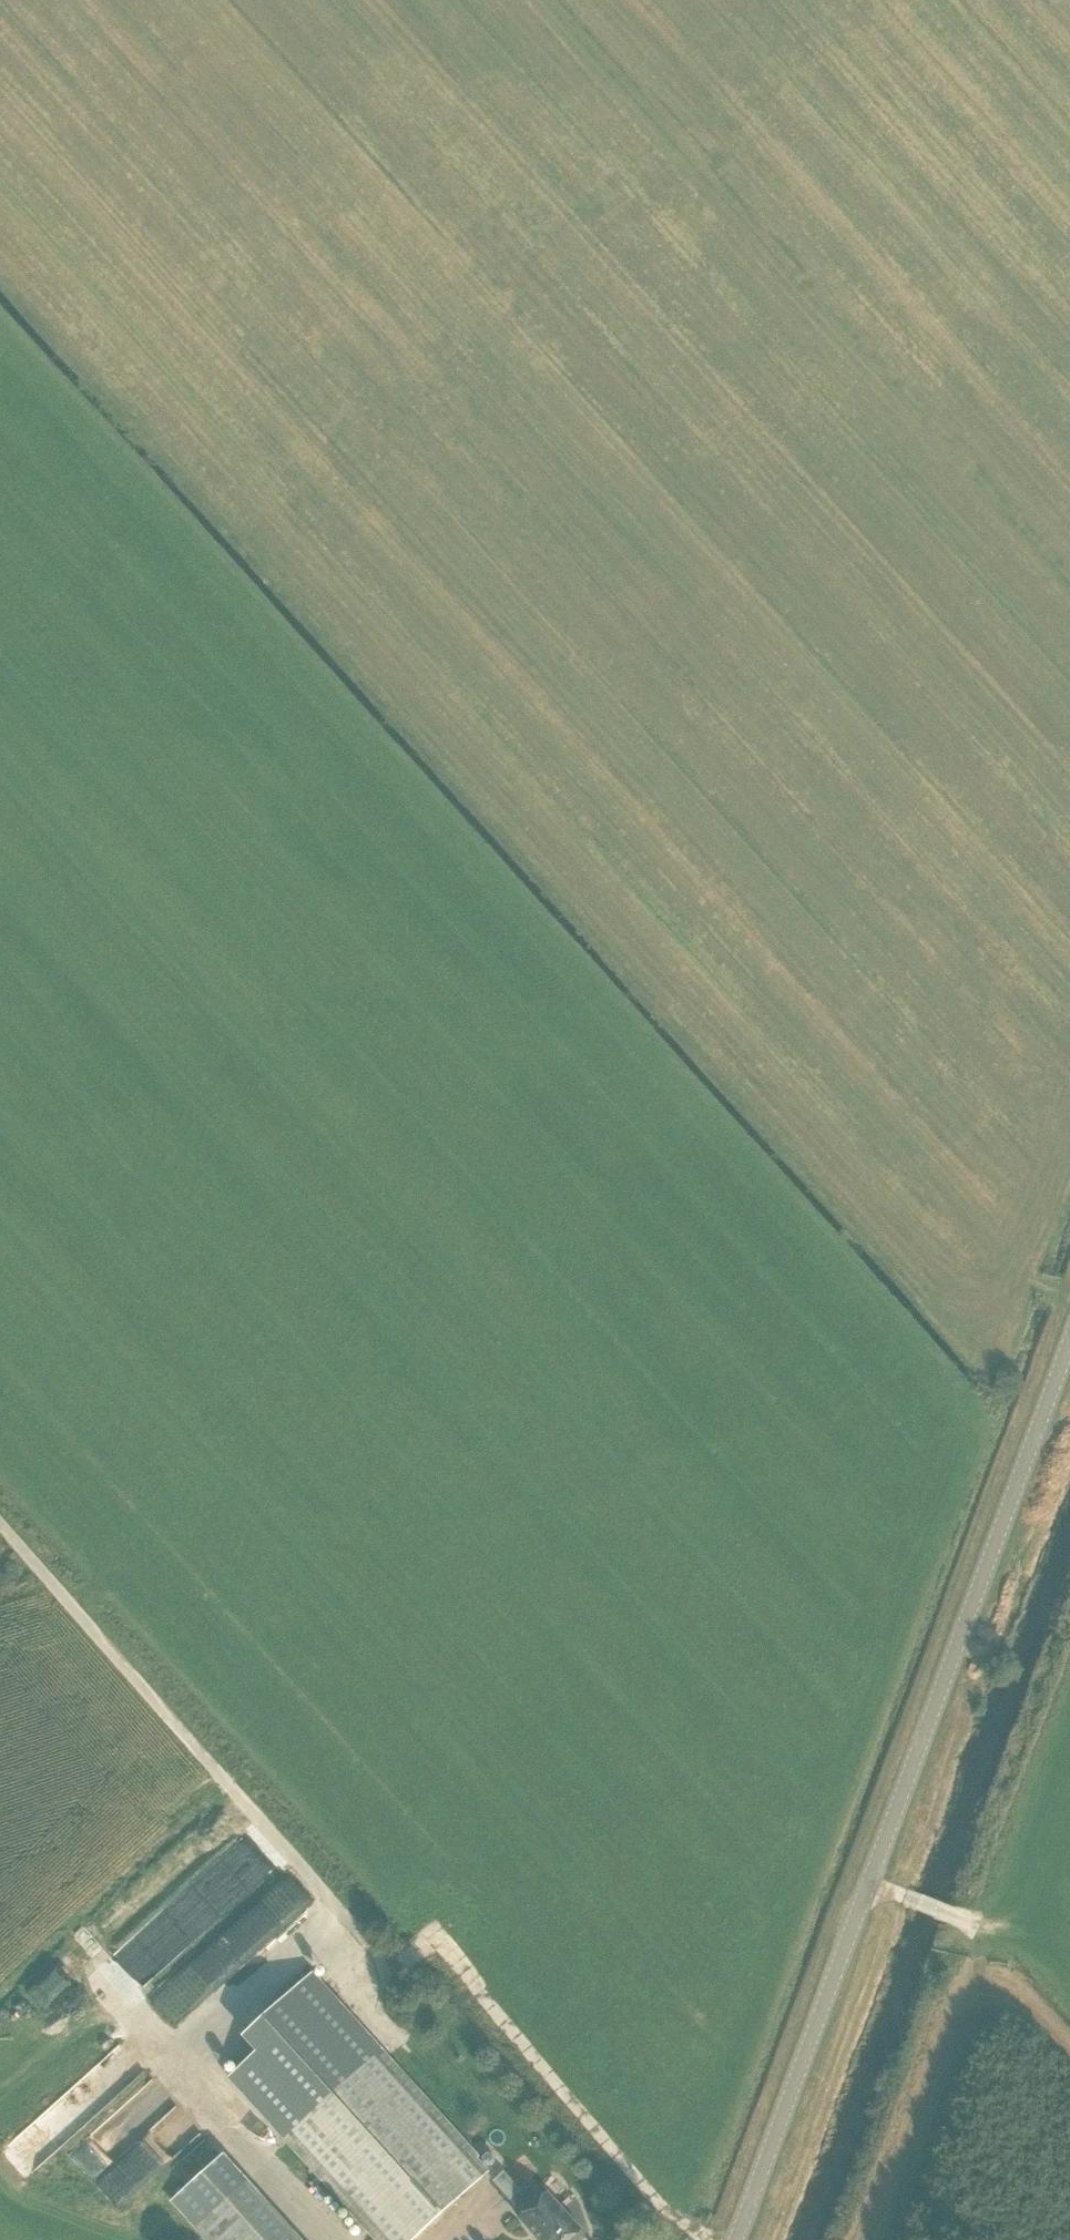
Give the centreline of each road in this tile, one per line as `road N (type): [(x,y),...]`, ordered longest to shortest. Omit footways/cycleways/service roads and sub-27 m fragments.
road 1 (tertiary): [(736,2239),(1069,1341)]
road 2 (track): [(0,1526),(301,1866),(318,1896),(319,1931),(302,1964),(211,2049),(203,2088),(342,2239)]

